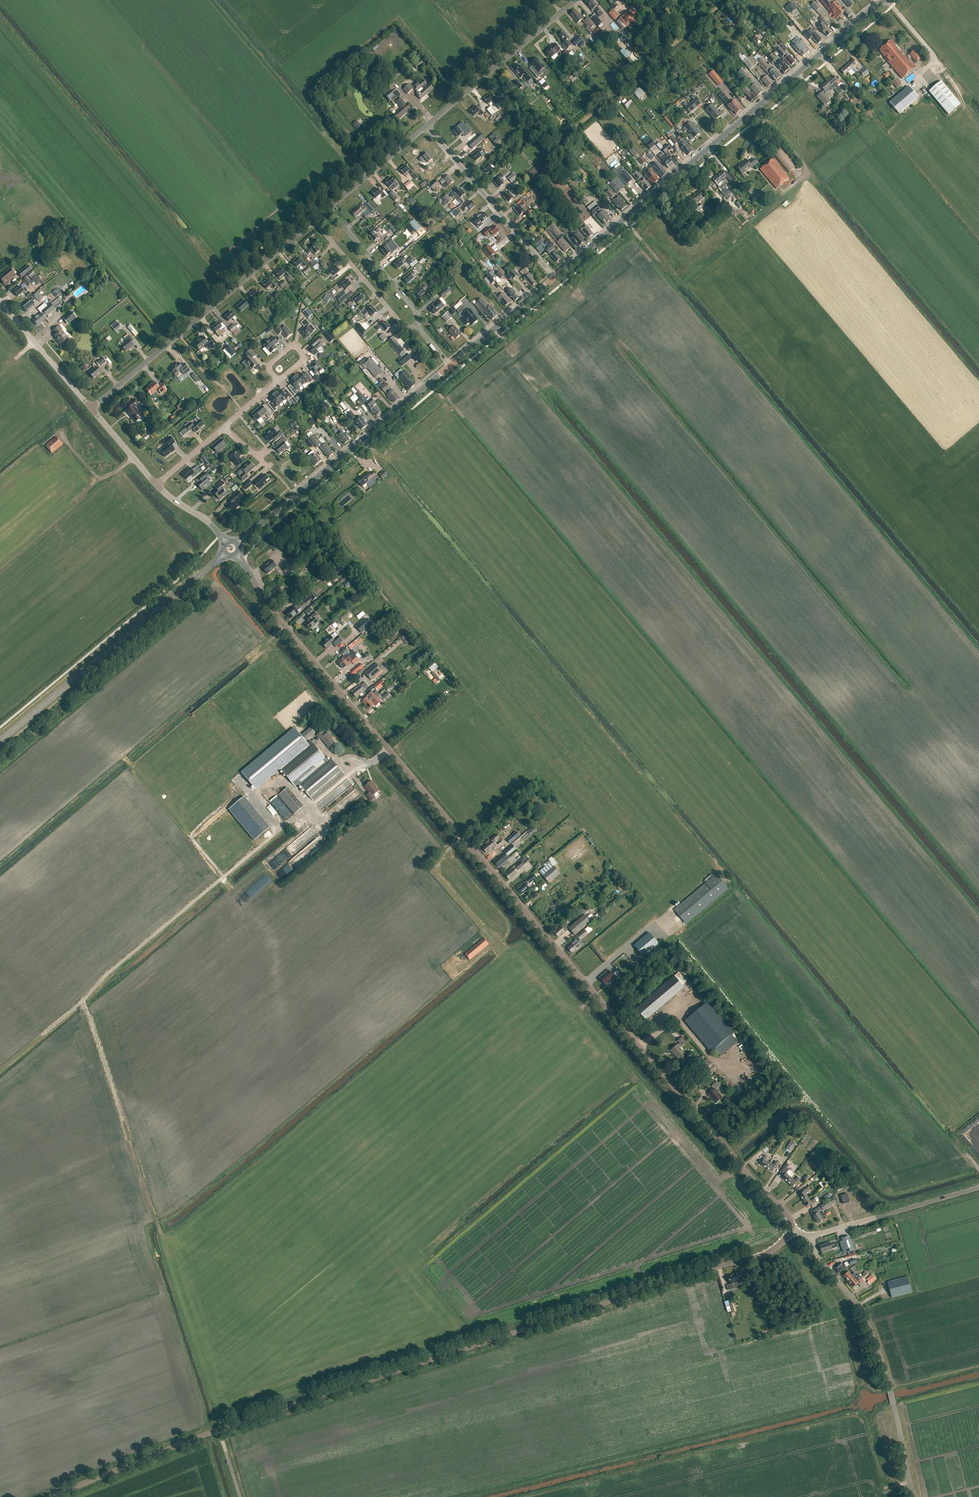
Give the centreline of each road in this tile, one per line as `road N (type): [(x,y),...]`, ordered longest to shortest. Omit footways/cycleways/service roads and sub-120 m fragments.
road 1 (unclassified): [(791,1230),(789,1217),(264,602),(236,554)]
road 2 (unclassified): [(219,1429),(763,1255),(791,1230)]
road 3 (tertiary): [(558,275),(883,0)]
road 4 (tertiary): [(0,741),(226,553)]
road 5 (unclassified): [(91,409),(314,220)]
road 6 (unclassified): [(914,1496),(871,1330),(811,1236)]
road 7 (tertiary): [(237,544),(449,366)]
road 8 (residential): [(558,275),(427,126)]
road 9 (unclassified): [(427,126),(576,0)]
road 10 (unclassified): [(48,1496),(219,1429)]
road 11 (unclassified): [(811,1236),(978,1188)]
road 12 (residential): [(420,330),(401,324),(314,220)]
road 13 (residential): [(420,330),(414,308),(329,208)]
road 14 (tertiary): [(449,366),(558,275)]
road 15 (unclassified): [(91,409),(0,302)]
road 16 (track): [(463,838),(447,850),(438,876),(496,942)]
road 17 (unclassified): [(329,208),(427,126)]

